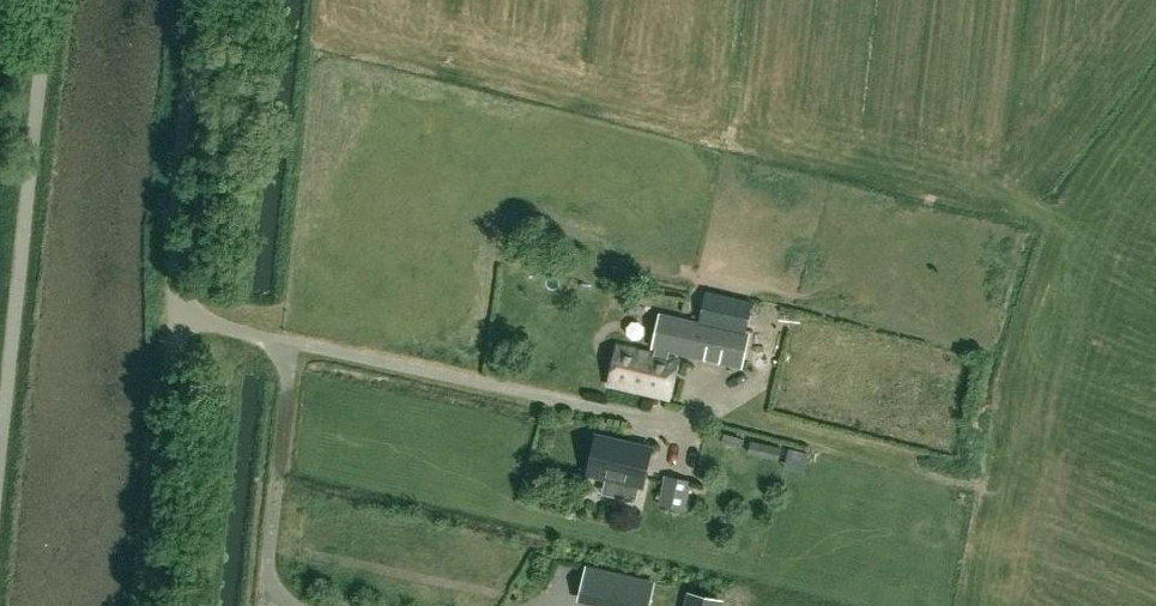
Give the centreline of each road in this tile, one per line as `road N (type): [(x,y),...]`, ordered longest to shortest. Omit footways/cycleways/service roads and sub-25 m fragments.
road 1 (unclassified): [(198,0),(178,186),(170,370)]
road 2 (track): [(170,370),(146,605)]

